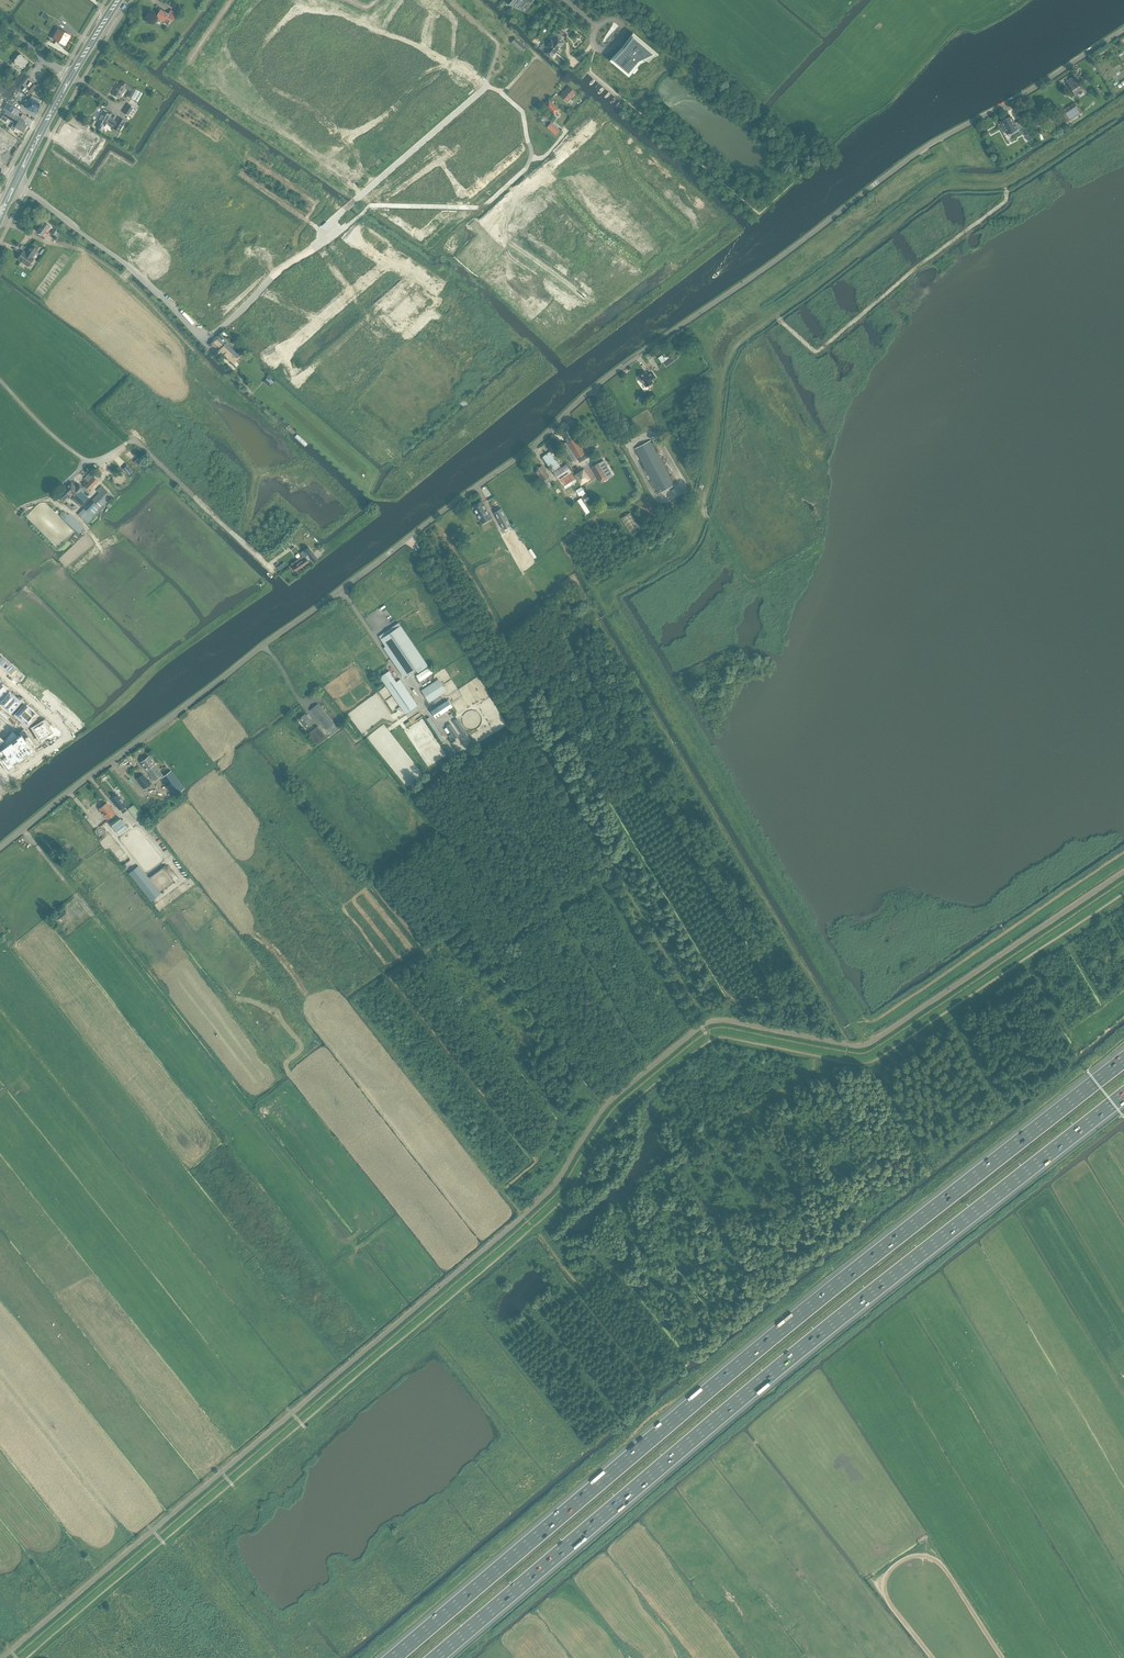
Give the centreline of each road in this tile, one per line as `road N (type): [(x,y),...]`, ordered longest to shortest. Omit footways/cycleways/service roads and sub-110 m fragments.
road 1 (residential): [(0,848),(522,456),(630,360),(932,143),(1123,29)]
road 2 (motorway): [(1123,1060),(786,1327),(394,1657)]
road 3 (motorway): [(435,1657),(797,1351),(1123,1095)]
road 4 (track): [(620,608),(866,1022)]
road 5 (residential): [(396,105),(347,135),(327,125),(310,105),(268,85),(259,66),(266,39),(292,13),(337,13),(379,36),(408,38),(448,64)]
road 6 (track): [(701,1026),(521,725)]
road 7 (track): [(775,315),(820,350),(1002,204),(1005,184)]
road 8 (residential): [(15,181),(137,271),(203,338),(213,335)]
road 9 (track): [(517,718),(409,538)]
road 10 (residential): [(0,671),(66,731),(8,775),(0,768)]
road 11 (track): [(700,516),(714,522),(752,583),(819,546)]
road 12 (track): [(23,829),(85,905),(63,923)]

